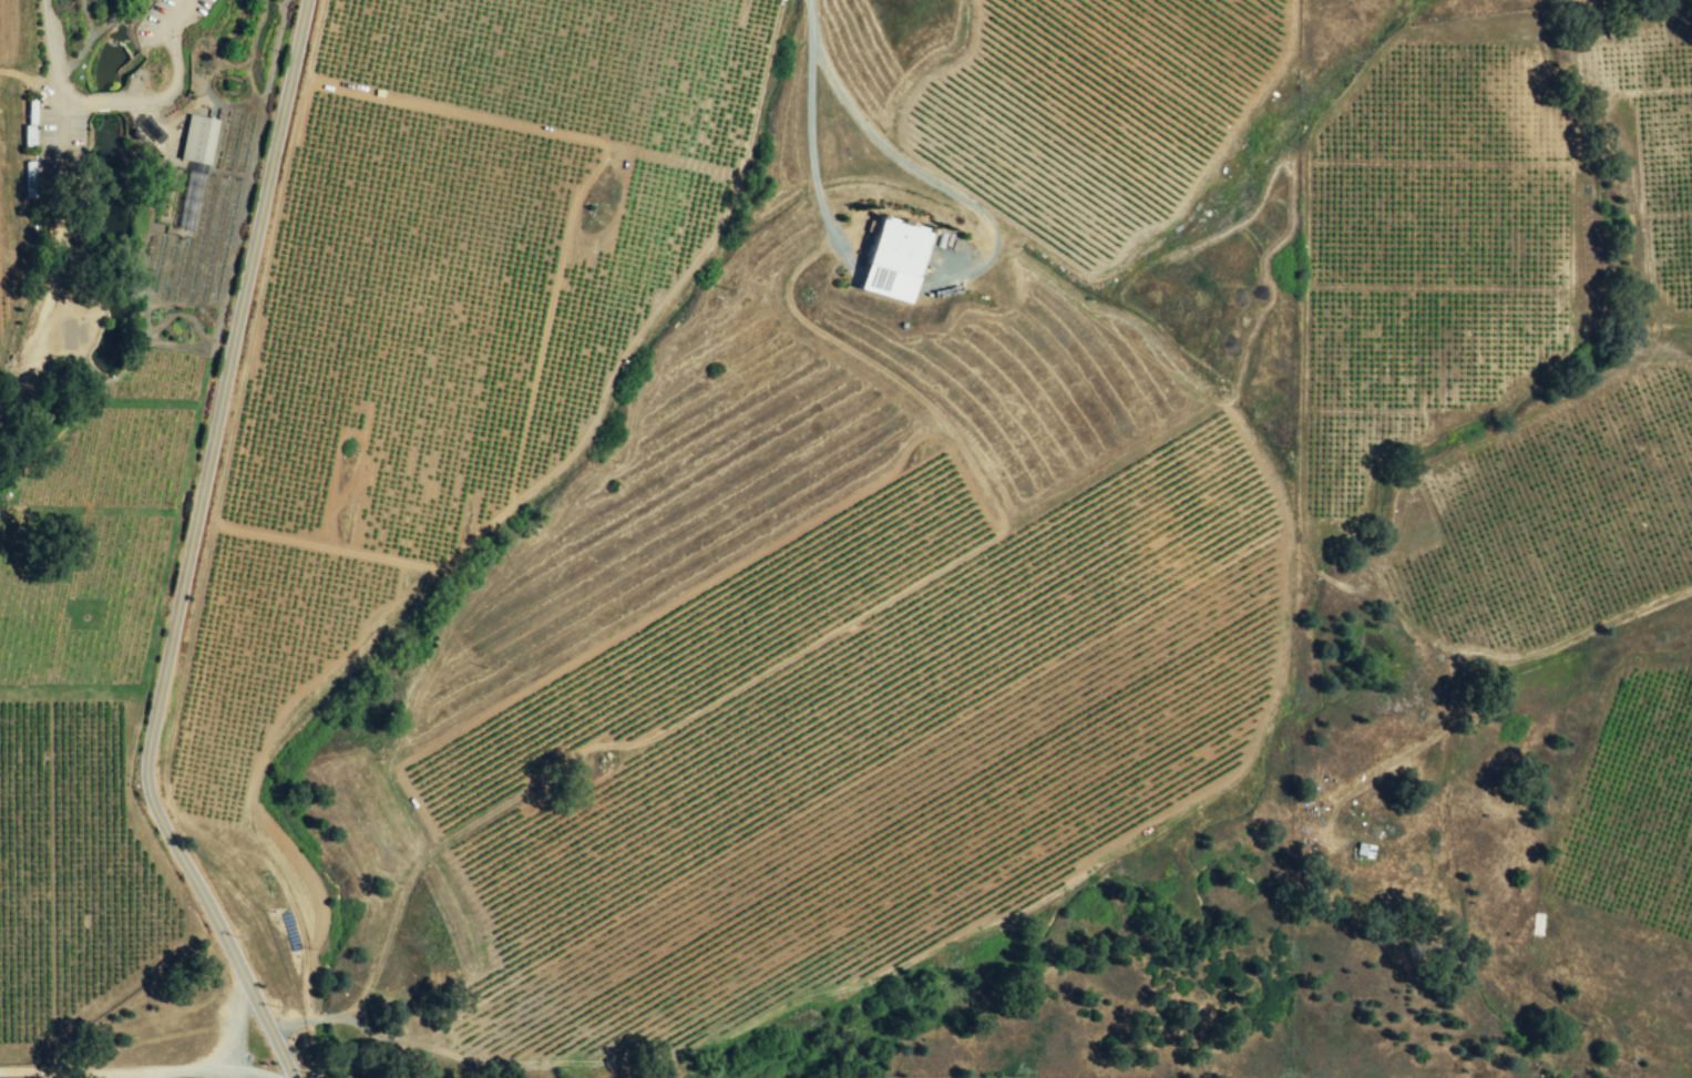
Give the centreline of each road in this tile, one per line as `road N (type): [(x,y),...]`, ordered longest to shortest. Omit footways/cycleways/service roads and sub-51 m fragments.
road 1 (residential): [(293,1077),(184,854),(184,697),(323,0)]

